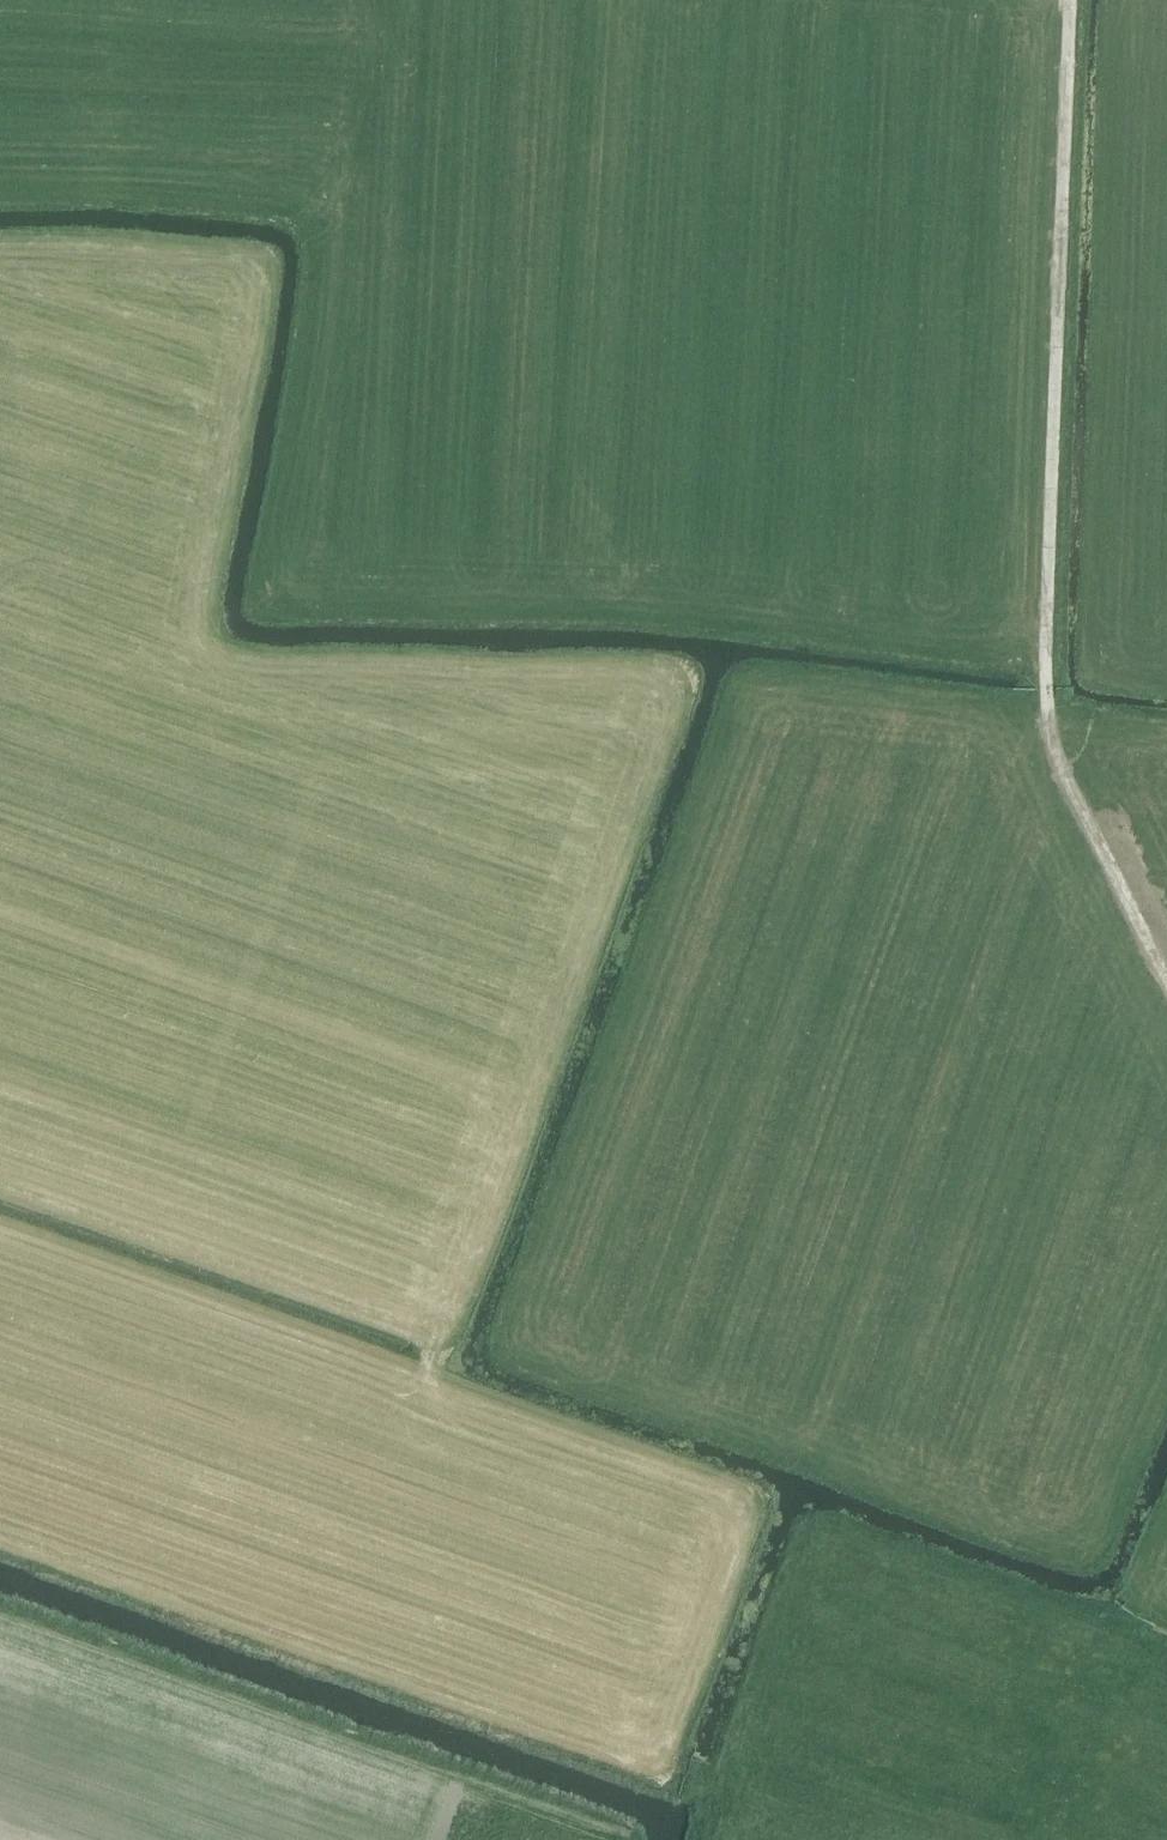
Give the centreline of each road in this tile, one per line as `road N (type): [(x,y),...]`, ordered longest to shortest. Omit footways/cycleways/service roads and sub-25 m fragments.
road 1 (track): [(1166,970),(1053,748),(1054,394),(1073,0)]

